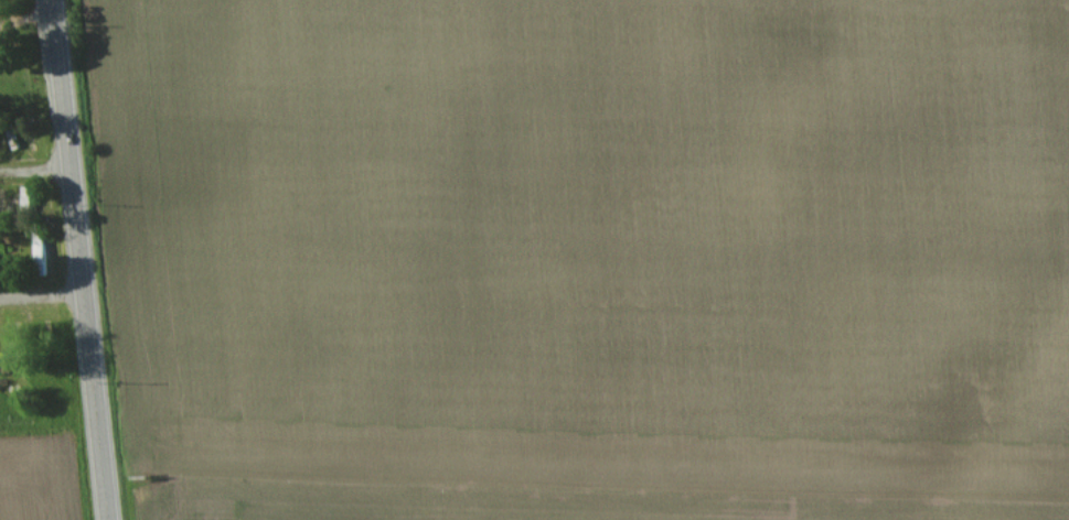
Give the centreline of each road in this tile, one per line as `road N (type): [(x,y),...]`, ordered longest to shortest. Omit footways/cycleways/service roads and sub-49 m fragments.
road 1 (primary): [(109,519),(54,0)]

